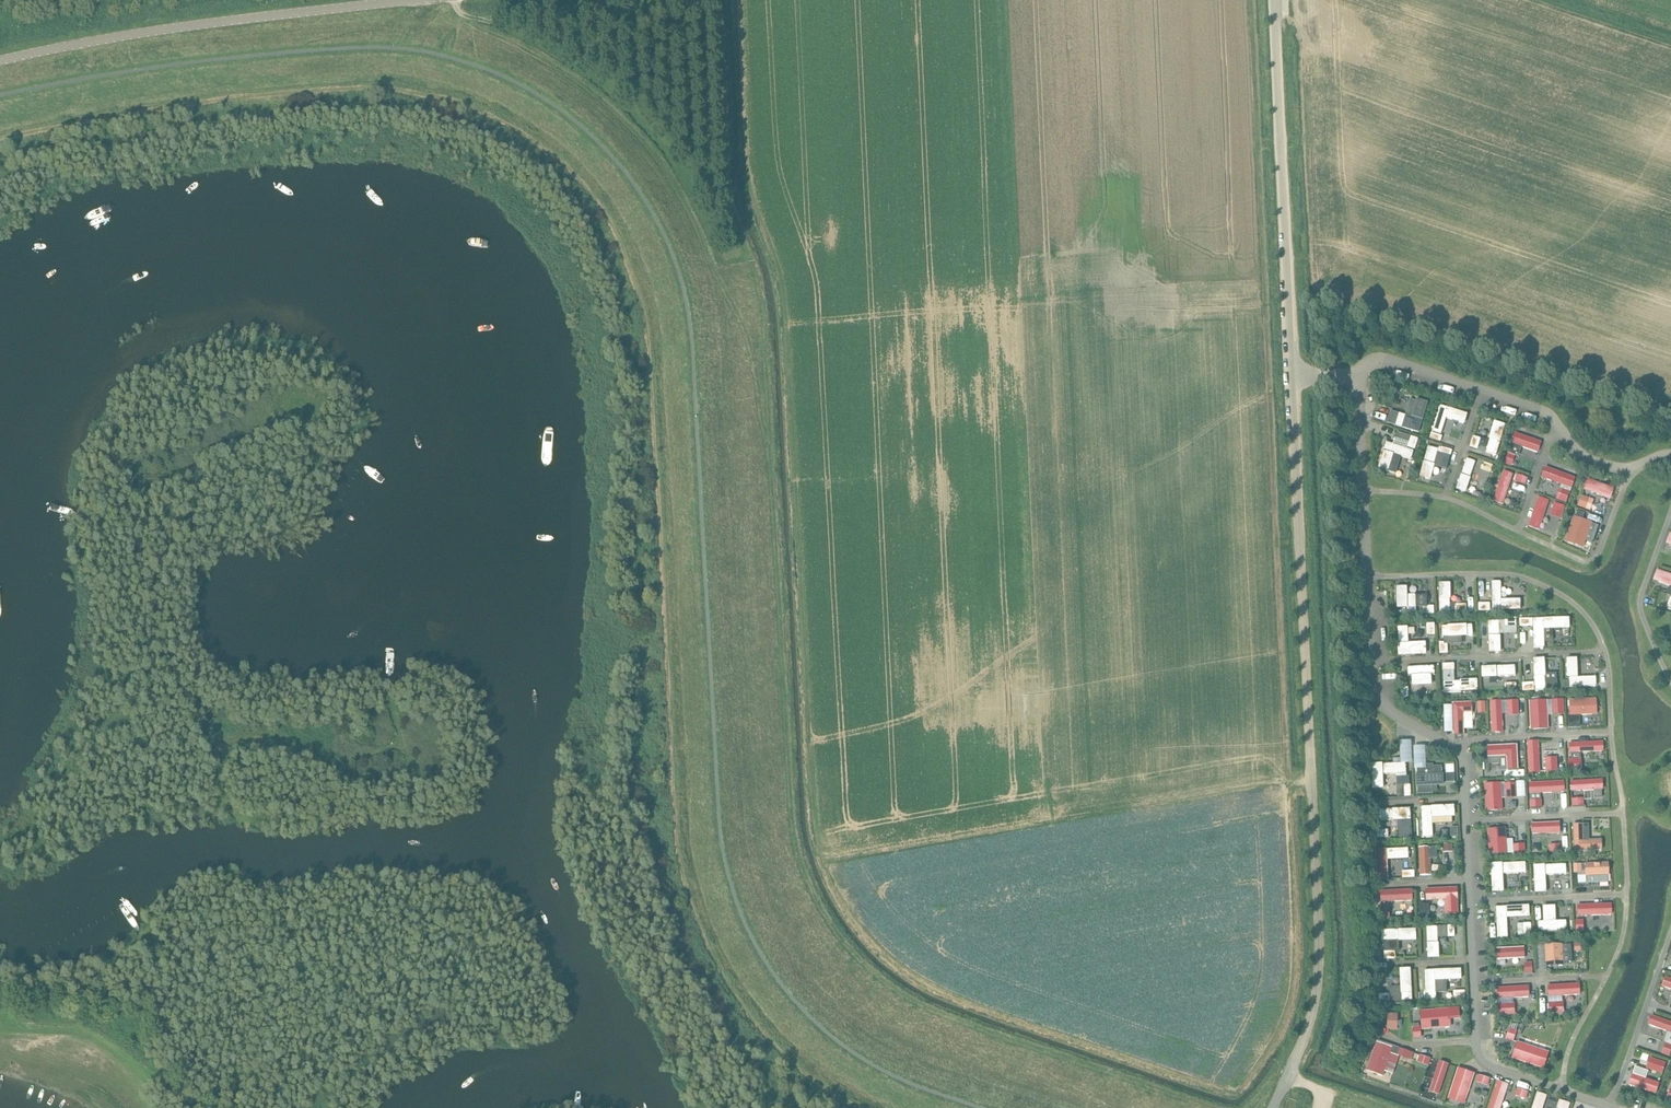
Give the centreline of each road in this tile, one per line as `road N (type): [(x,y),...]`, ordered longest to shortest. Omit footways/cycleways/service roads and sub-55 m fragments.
road 1 (unclassified): [(1273,1107),(1305,1036),(1319,963),(1274,0)]
road 2 (unclassified): [(0,60),(232,21),(429,0)]

